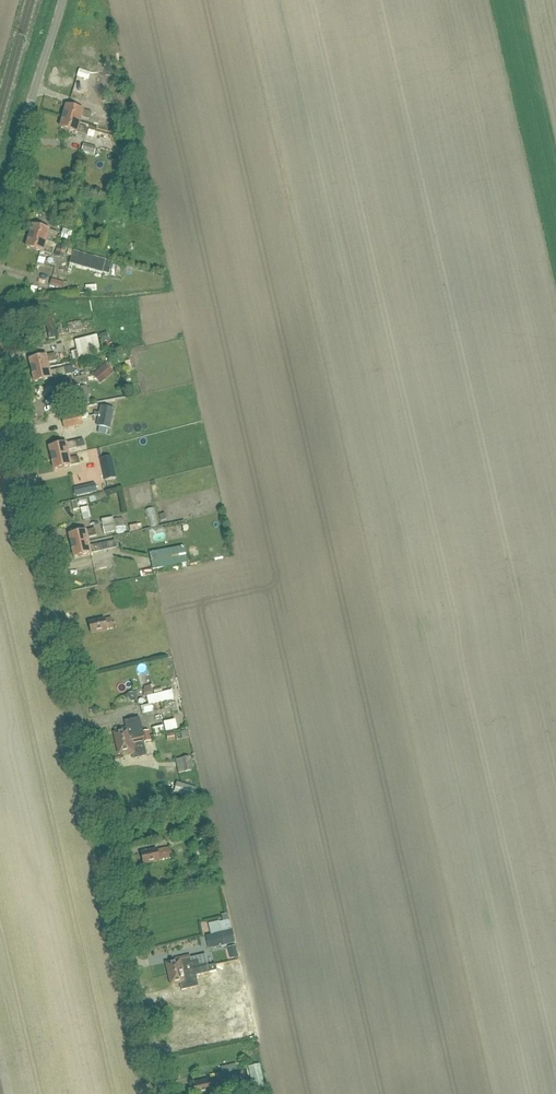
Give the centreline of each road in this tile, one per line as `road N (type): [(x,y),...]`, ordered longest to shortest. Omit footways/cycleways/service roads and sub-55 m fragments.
road 1 (unclassified): [(164,1093),(0,372)]
road 2 (unclassified): [(0,211),(63,0)]

